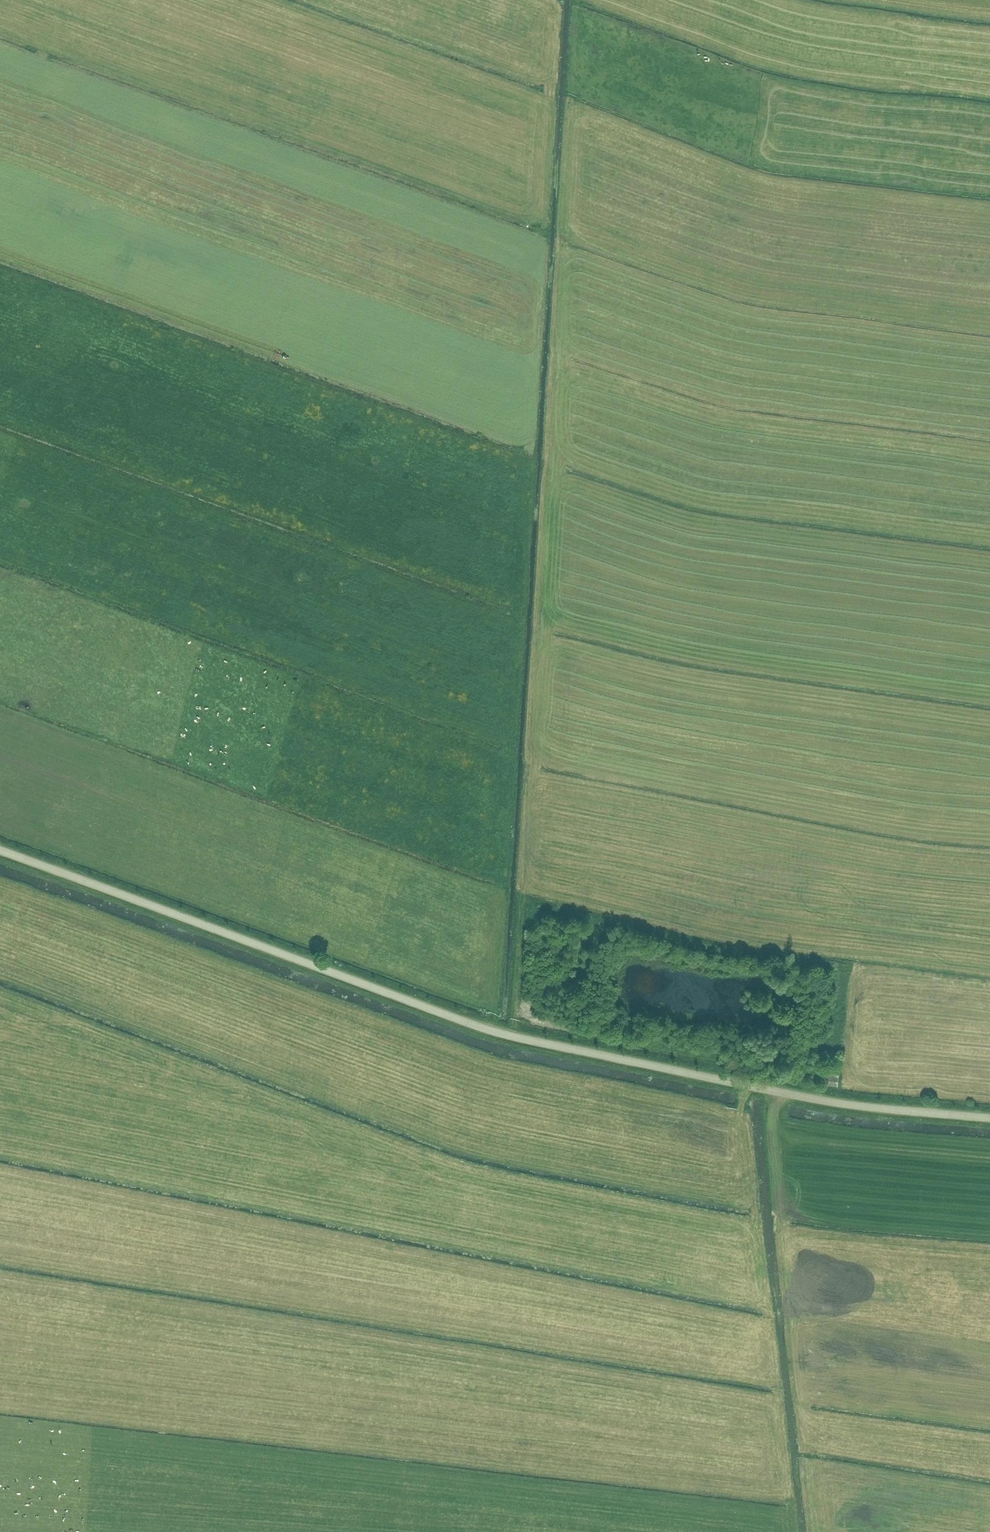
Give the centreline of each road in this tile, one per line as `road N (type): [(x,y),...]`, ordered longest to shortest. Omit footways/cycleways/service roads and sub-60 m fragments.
road 1 (unclassified): [(989,1118),(817,1100),(511,1036),(0,850)]

